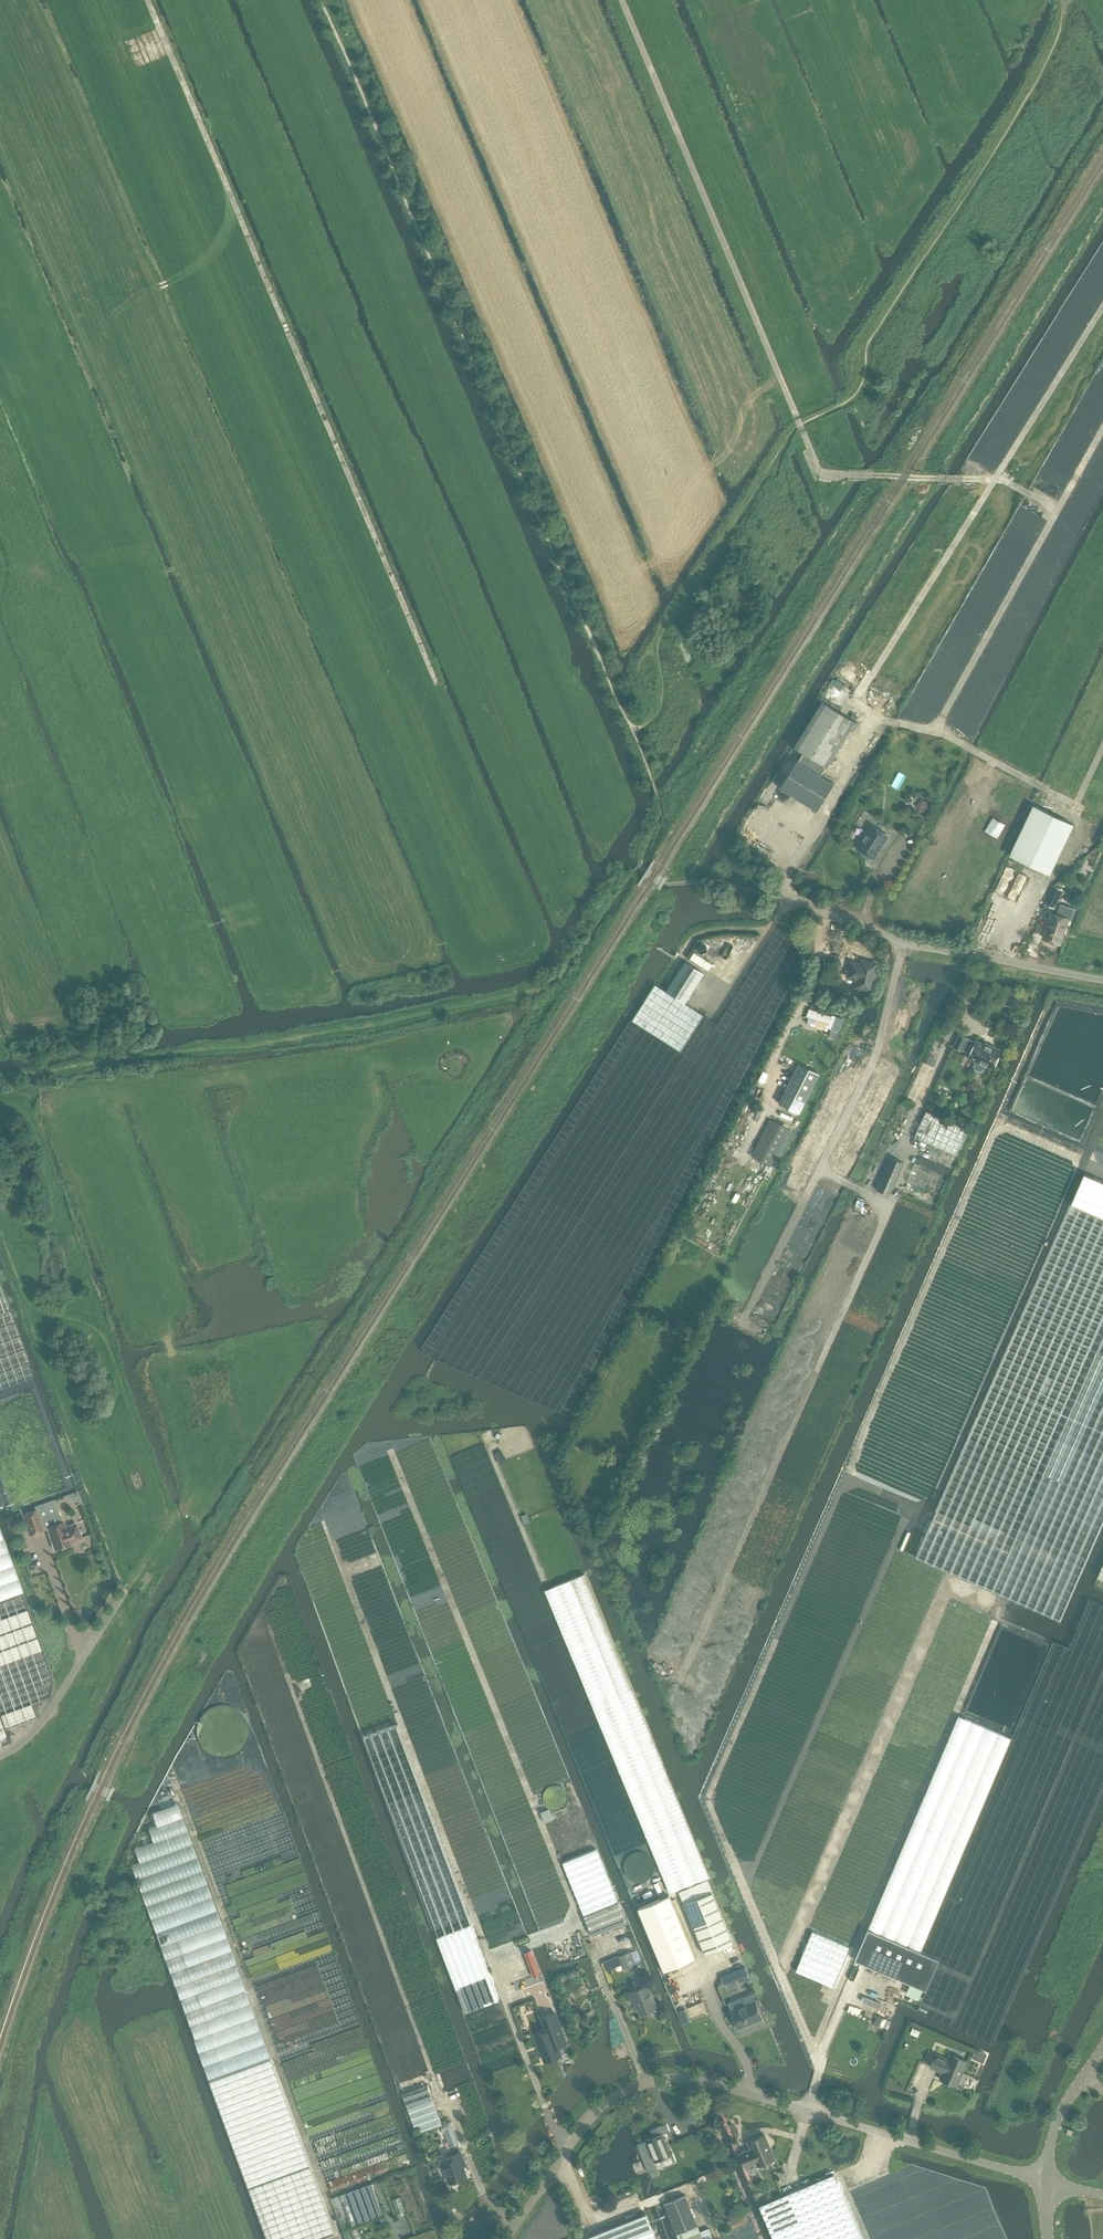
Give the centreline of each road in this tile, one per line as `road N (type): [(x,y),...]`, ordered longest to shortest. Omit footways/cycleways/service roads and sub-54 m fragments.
road 1 (track): [(1057,513),(994,480),(819,471),(622,0)]
road 2 (unclassified): [(1042,2182),(746,2093),(658,2082),(602,2109),(509,2238)]
road 3 (track): [(788,901),(790,877),(879,719),(935,731),(1102,429)]
road 4 (track): [(821,2067),(708,1800),(774,1647)]
road 5 (unclassified): [(1102,981),(904,941),(788,901)]
road 6 (track): [(935,731),(1077,806),(1102,748)]
road 7 (unclassified): [(0,1759),(52,1712),(126,1589)]
road 8 (track): [(994,480),(1102,306)]
road 9 (unclassified): [(1042,2182),(1069,2099),(1102,2051)]

